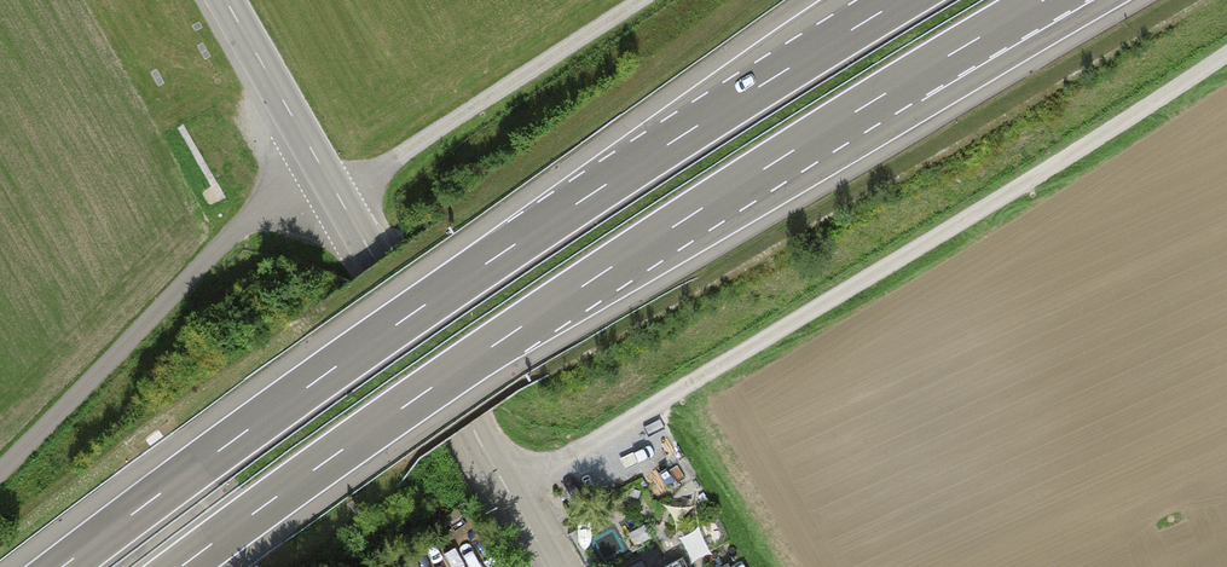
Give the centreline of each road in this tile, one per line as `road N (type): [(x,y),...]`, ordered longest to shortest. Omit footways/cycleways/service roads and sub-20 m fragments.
road 1 (motorway): [(182,566),(661,235),(1045,0)]
road 2 (motorway): [(902,0),(467,277),(63,566)]
road 3 (track): [(1226,54),(1017,189),(507,488)]
road 4 (tertiary): [(551,566),(224,0)]
road 5 (track): [(0,474),(314,157)]
road 6 (track): [(340,202),(649,0)]

